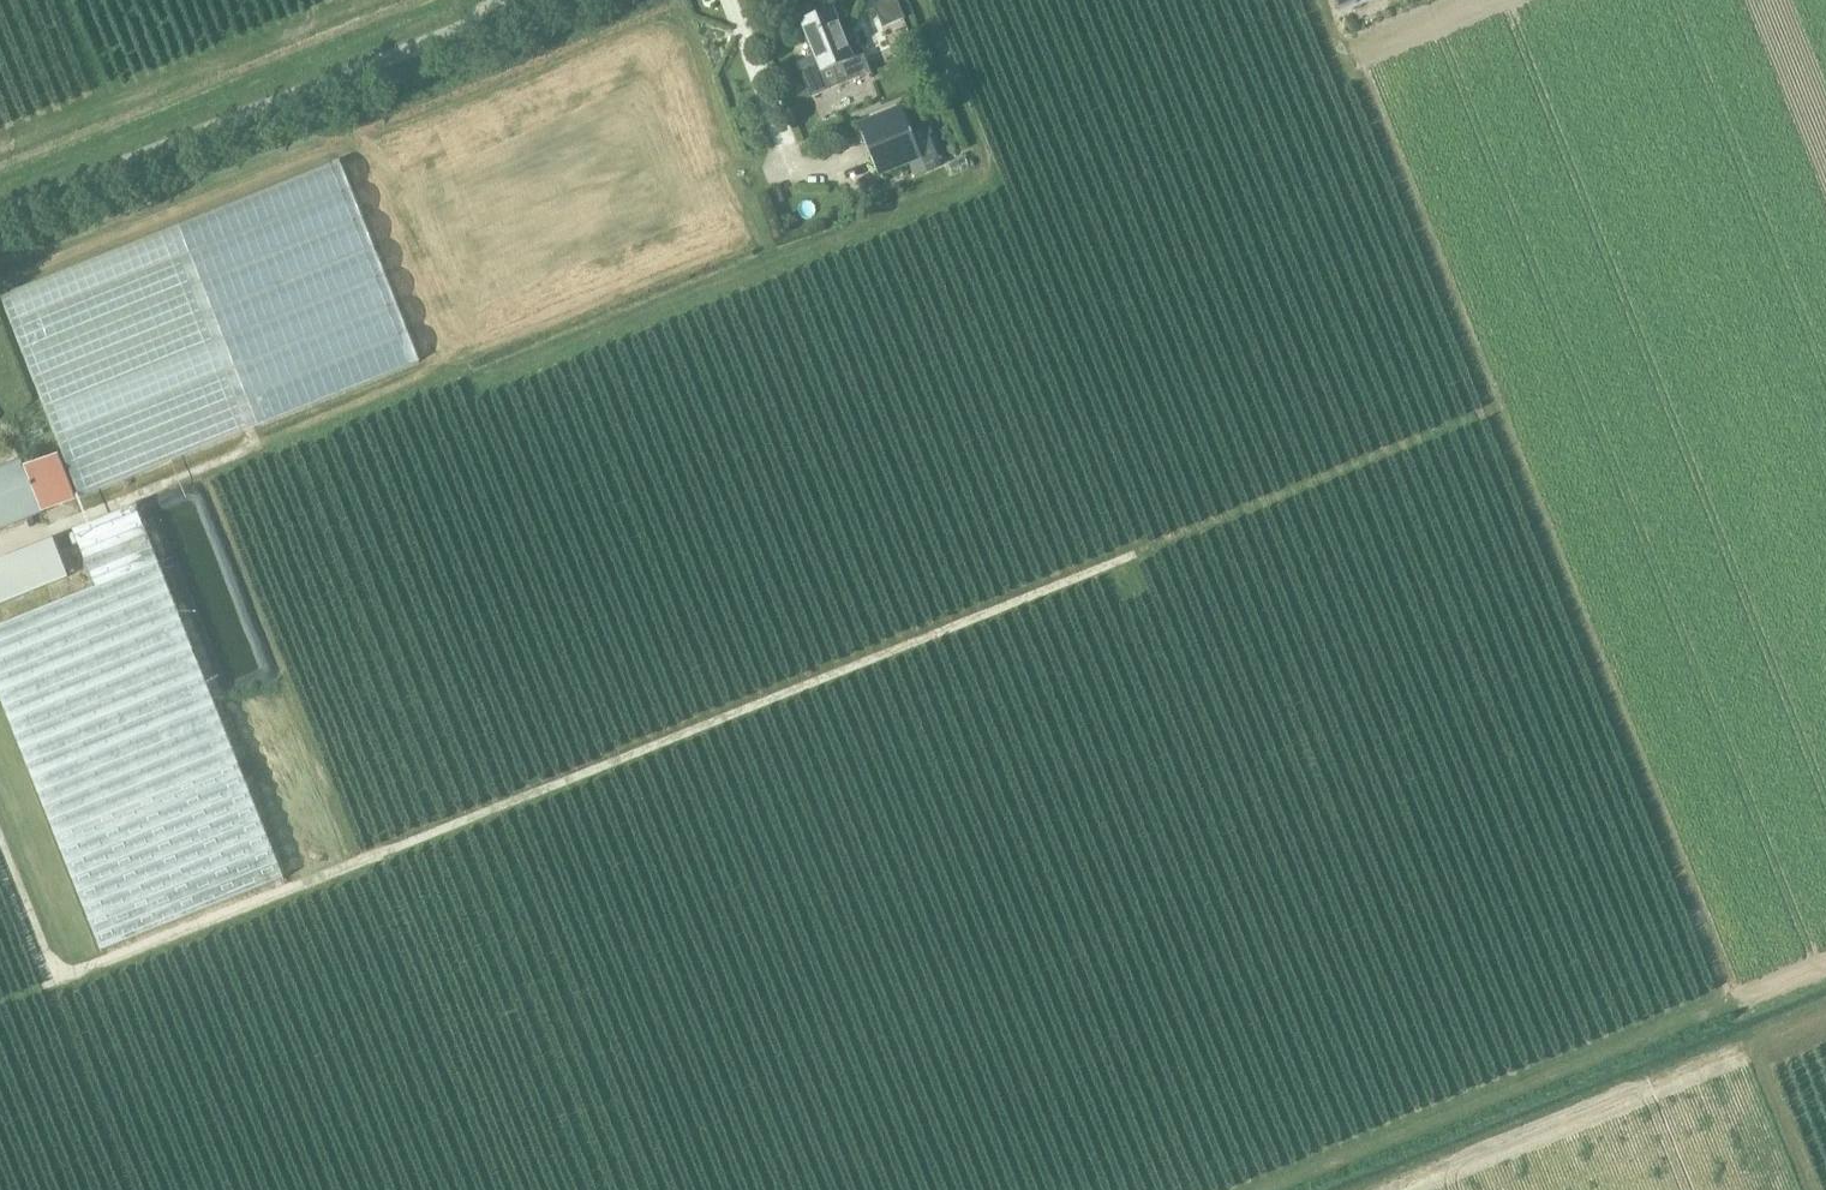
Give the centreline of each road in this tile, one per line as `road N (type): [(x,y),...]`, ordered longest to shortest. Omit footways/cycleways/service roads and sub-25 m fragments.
road 1 (unclassified): [(0,213),(528,0)]

